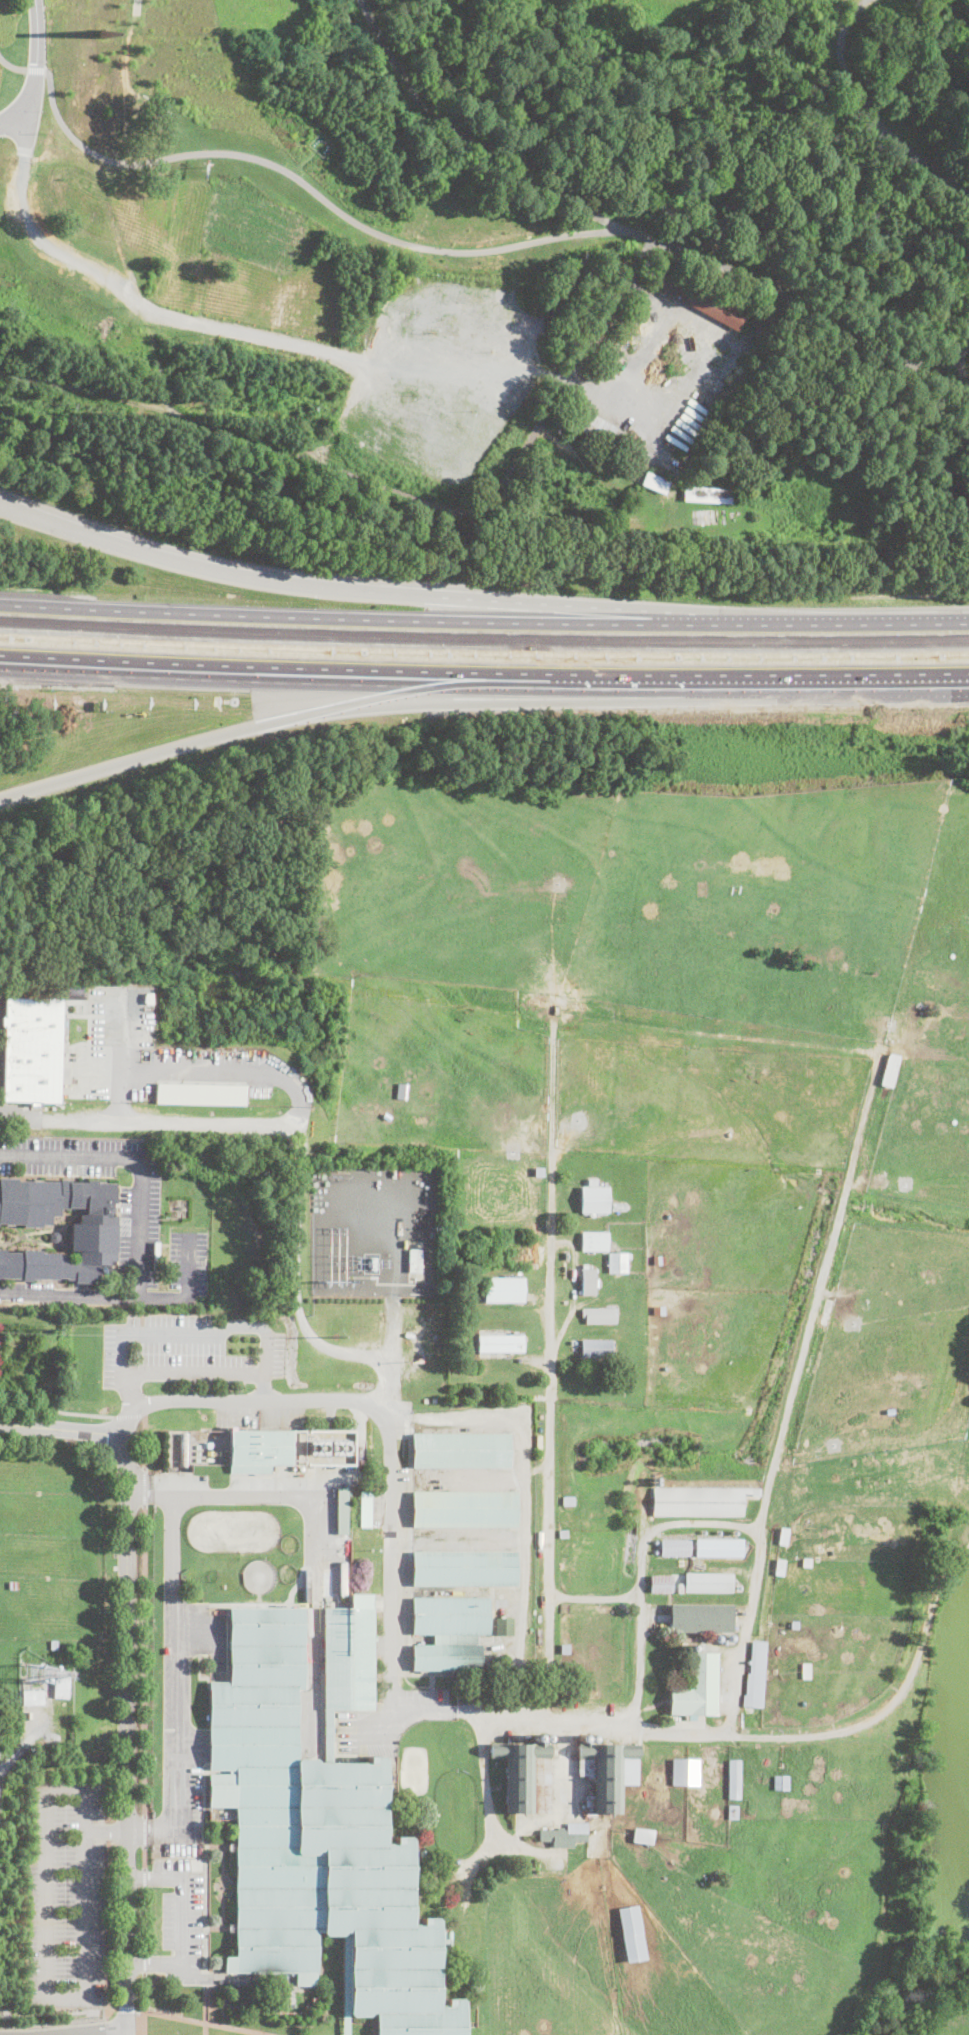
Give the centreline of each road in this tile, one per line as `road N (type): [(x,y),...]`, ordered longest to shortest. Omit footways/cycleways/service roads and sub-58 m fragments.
road 1 (motorway): [(834,628),(308,585),(186,564),(0,503)]
road 2 (motorway): [(834,628),(0,608)]
road 3 (track): [(965,380),(914,435),(848,543),(739,506),(683,506),(672,496),(673,475),(660,457),(725,337),(651,302),(603,398),(670,436)]
road 4 (track): [(0,373),(163,407),(467,513),(494,495),(651,241)]
road 5 (residential): [(126,2034),(126,1435),(0,1424)]
road 6 (residential): [(392,1712),(514,1714),(633,1733),(727,1737),(837,1730),(896,1700),(951,1557),(968,1546)]
road 7 (residential): [(375,1413),(378,1362),(331,1352),(297,1311),(299,1126),(0,1121)]
road 8 (residential): [(727,1737),(761,1527),(864,1116)]
road 9 (residential): [(126,1435),(138,1406),(225,1401),(365,1405),(396,1429),(392,1733)]
road 10 (motorway): [(0,803),(260,728),(415,699),(582,688)]
road 11 (motorway): [(0,659),(582,688)]
road 12 (track): [(314,460),(372,357),(401,346),(515,362),(600,219)]
road 13 (motorway): [(582,688),(968,685)]
road 14 (residential): [(761,1527),(689,1522),(654,1527),(643,1538),(638,1689),(627,1728)]
road 15 (motorway): [(968,625),(834,628)]

